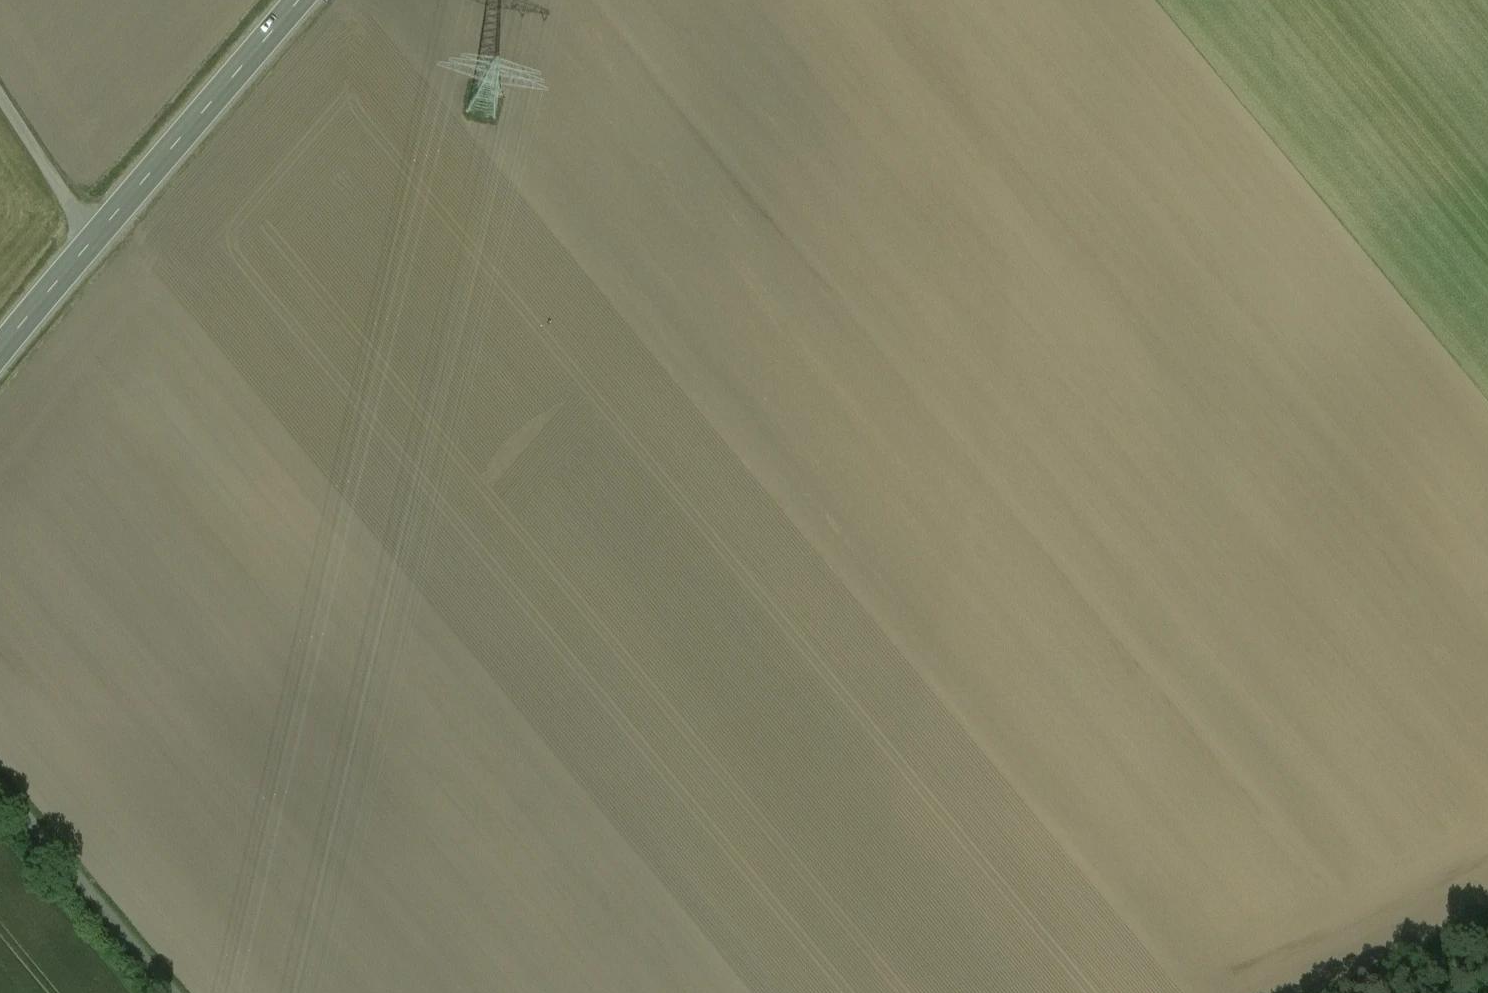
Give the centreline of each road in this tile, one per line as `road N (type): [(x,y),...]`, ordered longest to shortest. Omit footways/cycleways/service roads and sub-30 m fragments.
road 1 (secondary): [(299,0),(0,353)]
road 2 (unclassified): [(172,992),(0,785)]
road 3 (track): [(1361,992),(1487,930)]

